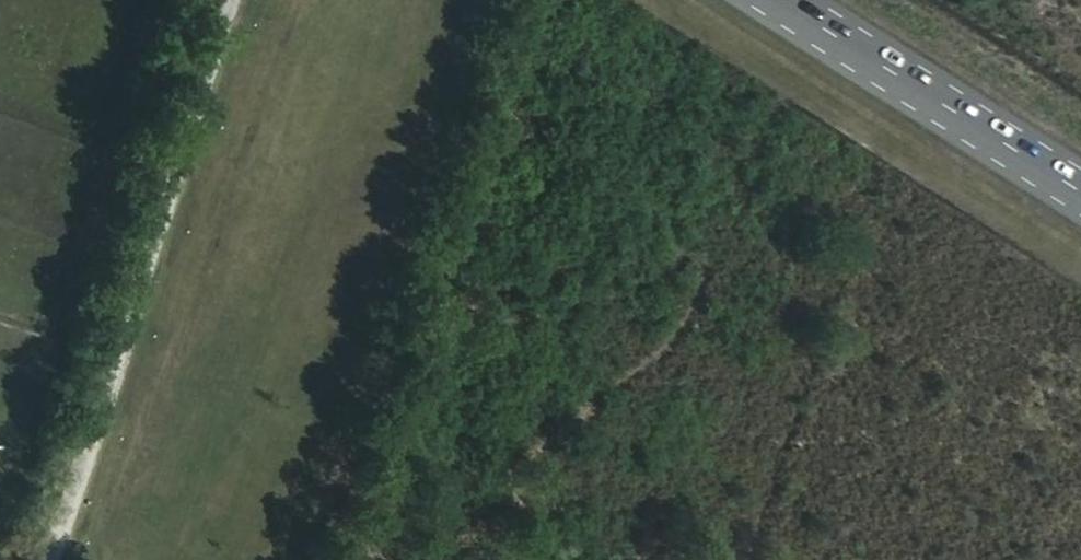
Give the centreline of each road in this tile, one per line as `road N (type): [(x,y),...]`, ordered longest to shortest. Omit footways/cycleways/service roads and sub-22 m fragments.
road 1 (primary): [(1080,185),(789,0)]

